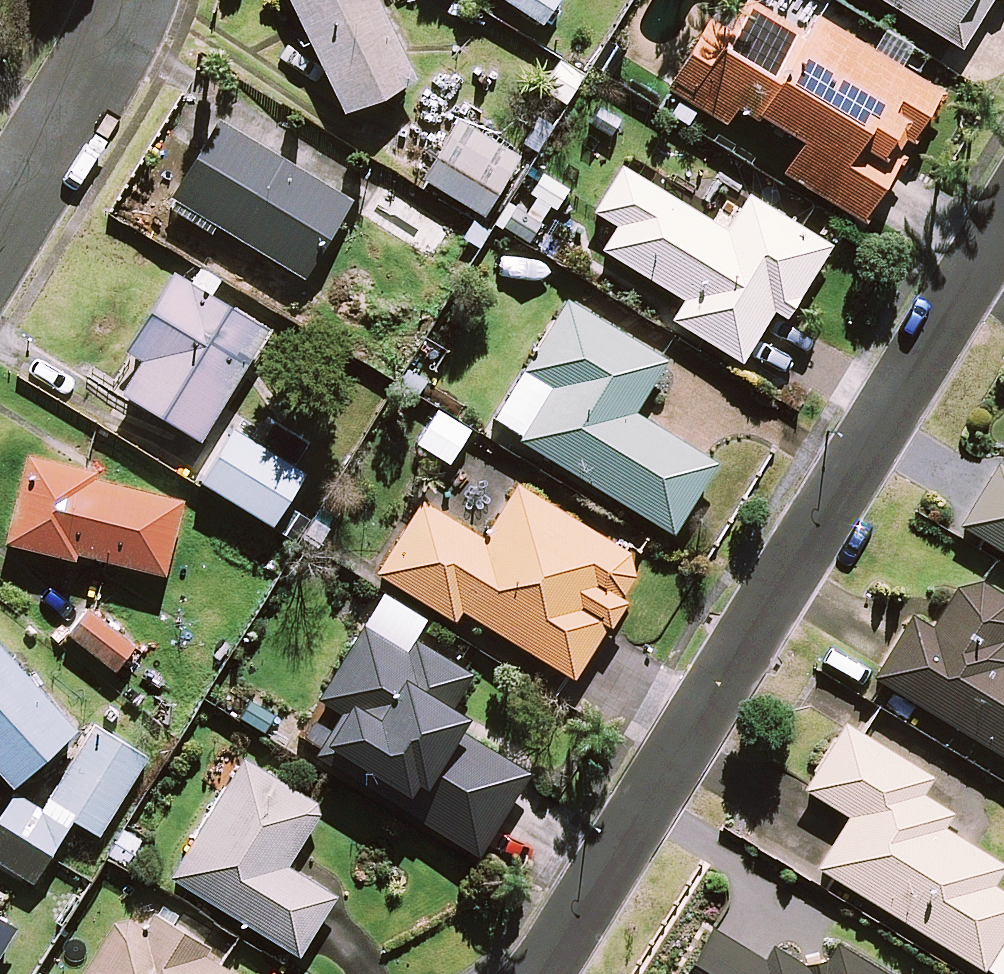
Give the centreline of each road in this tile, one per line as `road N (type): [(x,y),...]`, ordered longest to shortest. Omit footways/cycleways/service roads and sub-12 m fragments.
road 1 (residential): [(527,973),(1003,219)]
road 2 (residential): [(0,223),(102,55),(126,0)]

